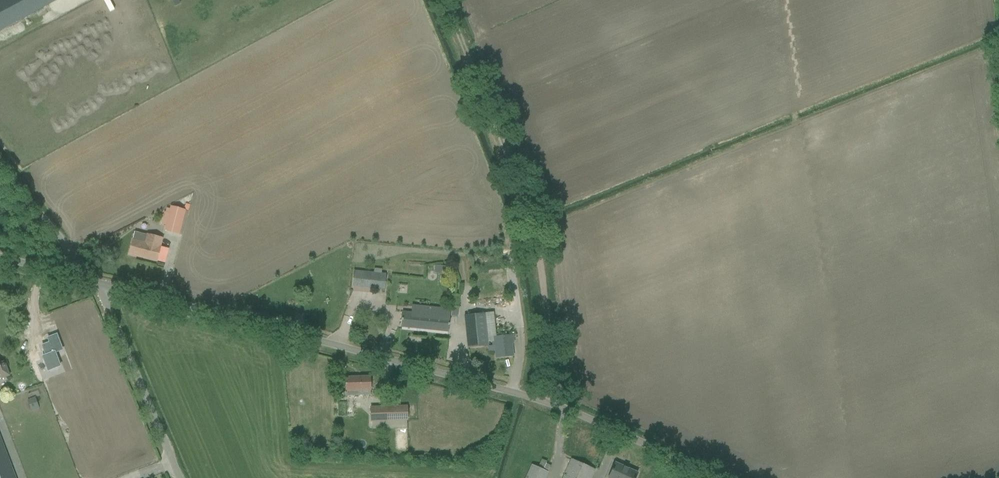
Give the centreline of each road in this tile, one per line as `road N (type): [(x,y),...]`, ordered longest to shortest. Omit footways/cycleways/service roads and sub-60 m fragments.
road 1 (unclassified): [(728,477),(552,405),(92,279)]
road 2 (track): [(444,0),(511,162),(538,252),(552,405)]
road 3 (unclassified): [(181,477),(92,279)]
road 4 (unclassified): [(92,279),(0,162)]

